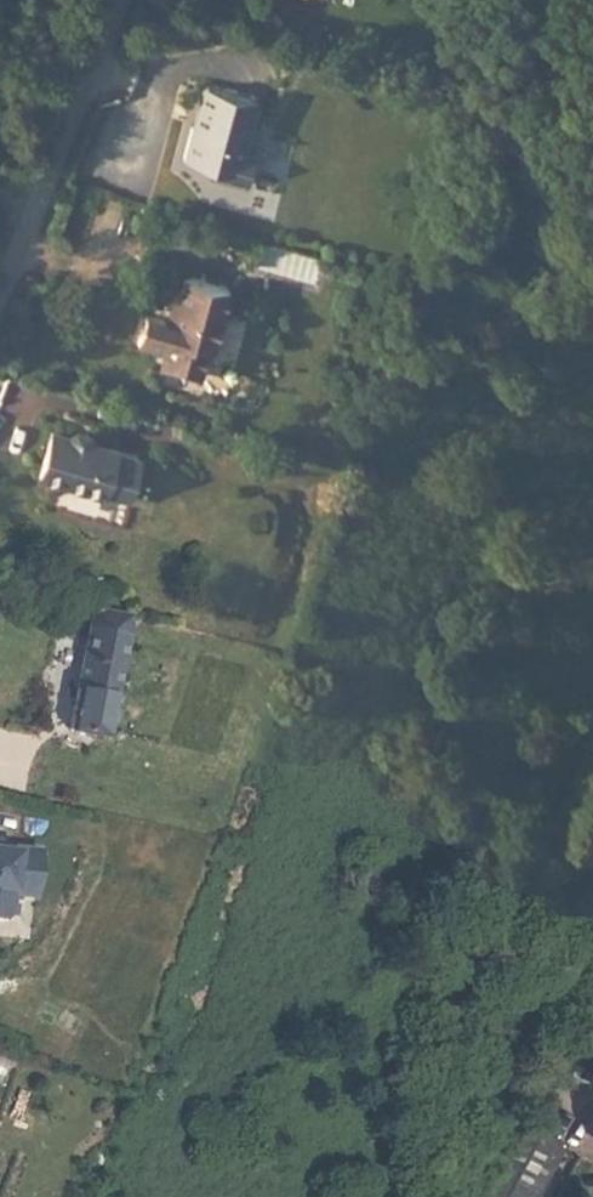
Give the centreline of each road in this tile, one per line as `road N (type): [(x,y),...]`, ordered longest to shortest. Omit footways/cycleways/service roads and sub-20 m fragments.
road 1 (tertiary): [(112,0),(0,277)]

